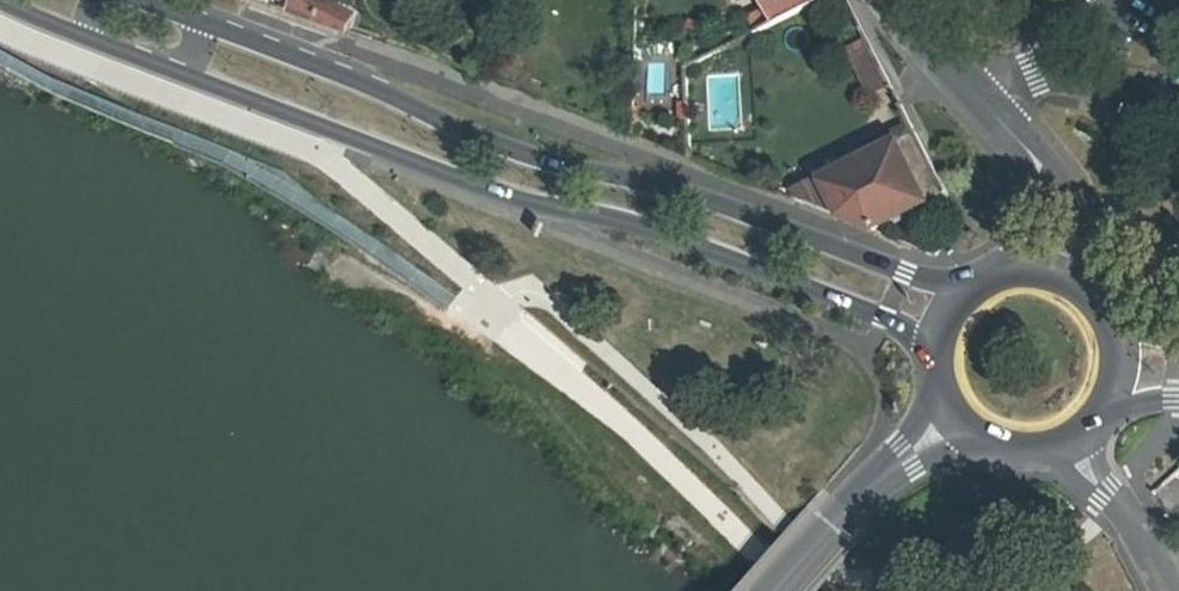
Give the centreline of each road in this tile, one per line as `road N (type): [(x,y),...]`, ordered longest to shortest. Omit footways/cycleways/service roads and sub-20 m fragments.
road 1 (primary): [(2,0),(342,134),(535,202),(640,226),(924,348)]
road 2 (primary): [(962,282),(906,272),(679,190),(545,163),(331,68)]
road 3 (track): [(304,268),(442,324),(494,310)]
road 4 (primary): [(331,68),(142,0)]
road 5 (secondary): [(907,462),(847,510),(776,590)]
road 6 (residential): [(1178,103),(1031,87)]
road 7 (secondary): [(987,107),(890,0)]
road 8 (secondary): [(1045,222),(1035,156),(987,107)]
road 9 (residential): [(1114,0),(1087,46),(1031,87)]

